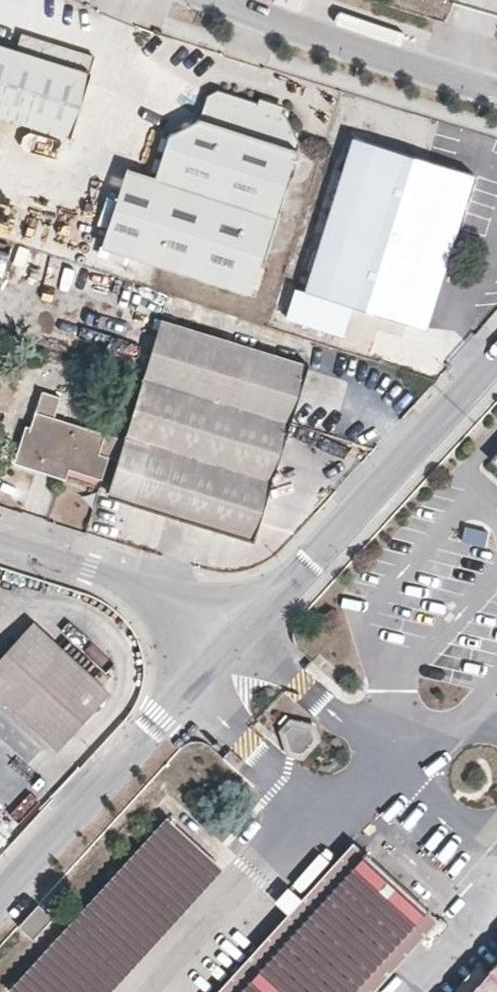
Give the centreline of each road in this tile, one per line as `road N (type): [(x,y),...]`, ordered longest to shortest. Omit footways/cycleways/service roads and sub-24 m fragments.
road 1 (residential): [(227,649),(496,350)]
road 2 (residential): [(0,897),(227,649)]
road 3 (residential): [(216,0),(496,89)]
road 4 (residential): [(227,649),(193,614),(137,585),(0,542)]

